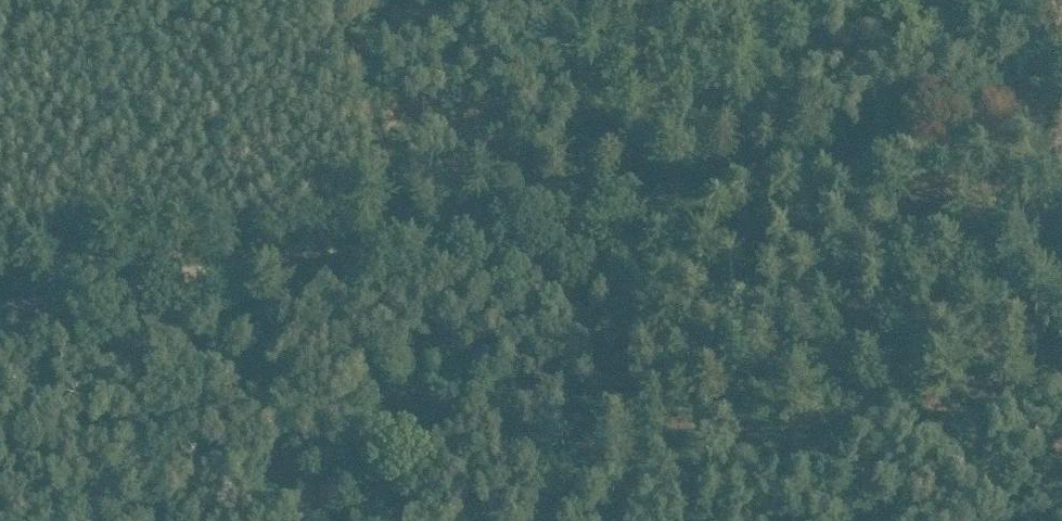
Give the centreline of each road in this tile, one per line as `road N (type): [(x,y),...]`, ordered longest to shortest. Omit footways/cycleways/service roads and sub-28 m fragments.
road 1 (track): [(1061,108),(819,170),(382,234),(0,304)]

